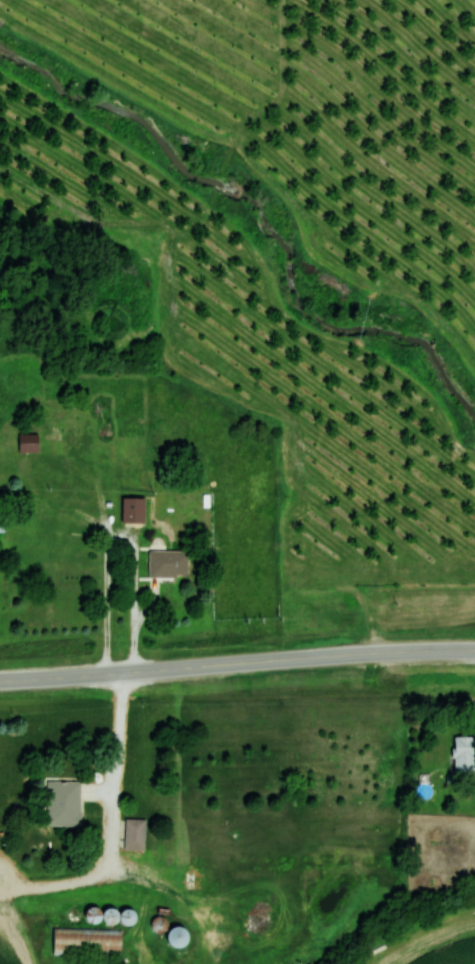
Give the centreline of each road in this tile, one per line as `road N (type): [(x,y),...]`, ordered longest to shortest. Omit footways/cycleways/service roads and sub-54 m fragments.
road 1 (tertiary): [(474,650),(0,681)]

